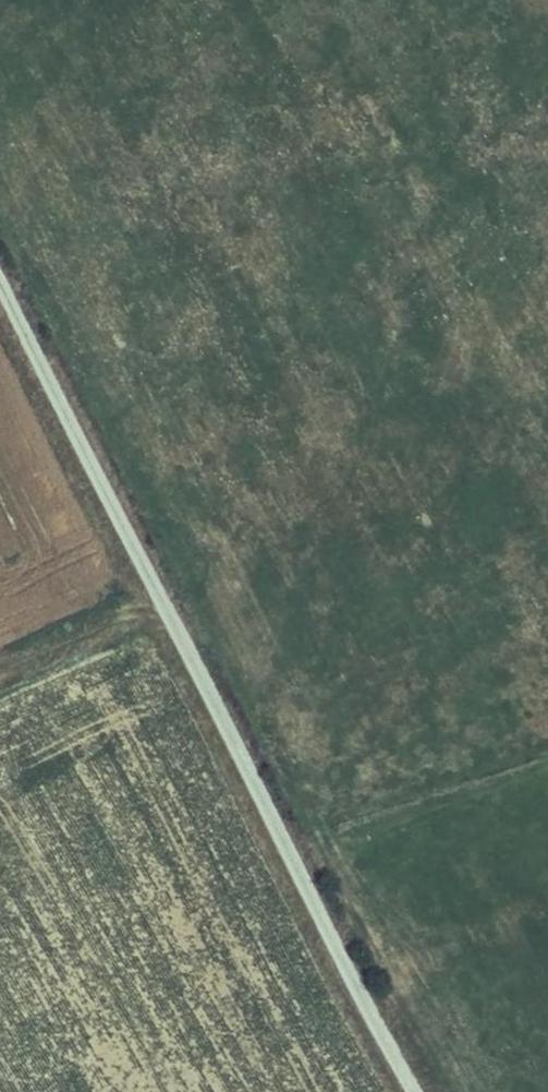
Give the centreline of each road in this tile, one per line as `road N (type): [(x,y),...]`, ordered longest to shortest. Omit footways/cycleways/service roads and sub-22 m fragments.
road 1 (unclassified): [(417,1091),(240,764),(0,285)]

